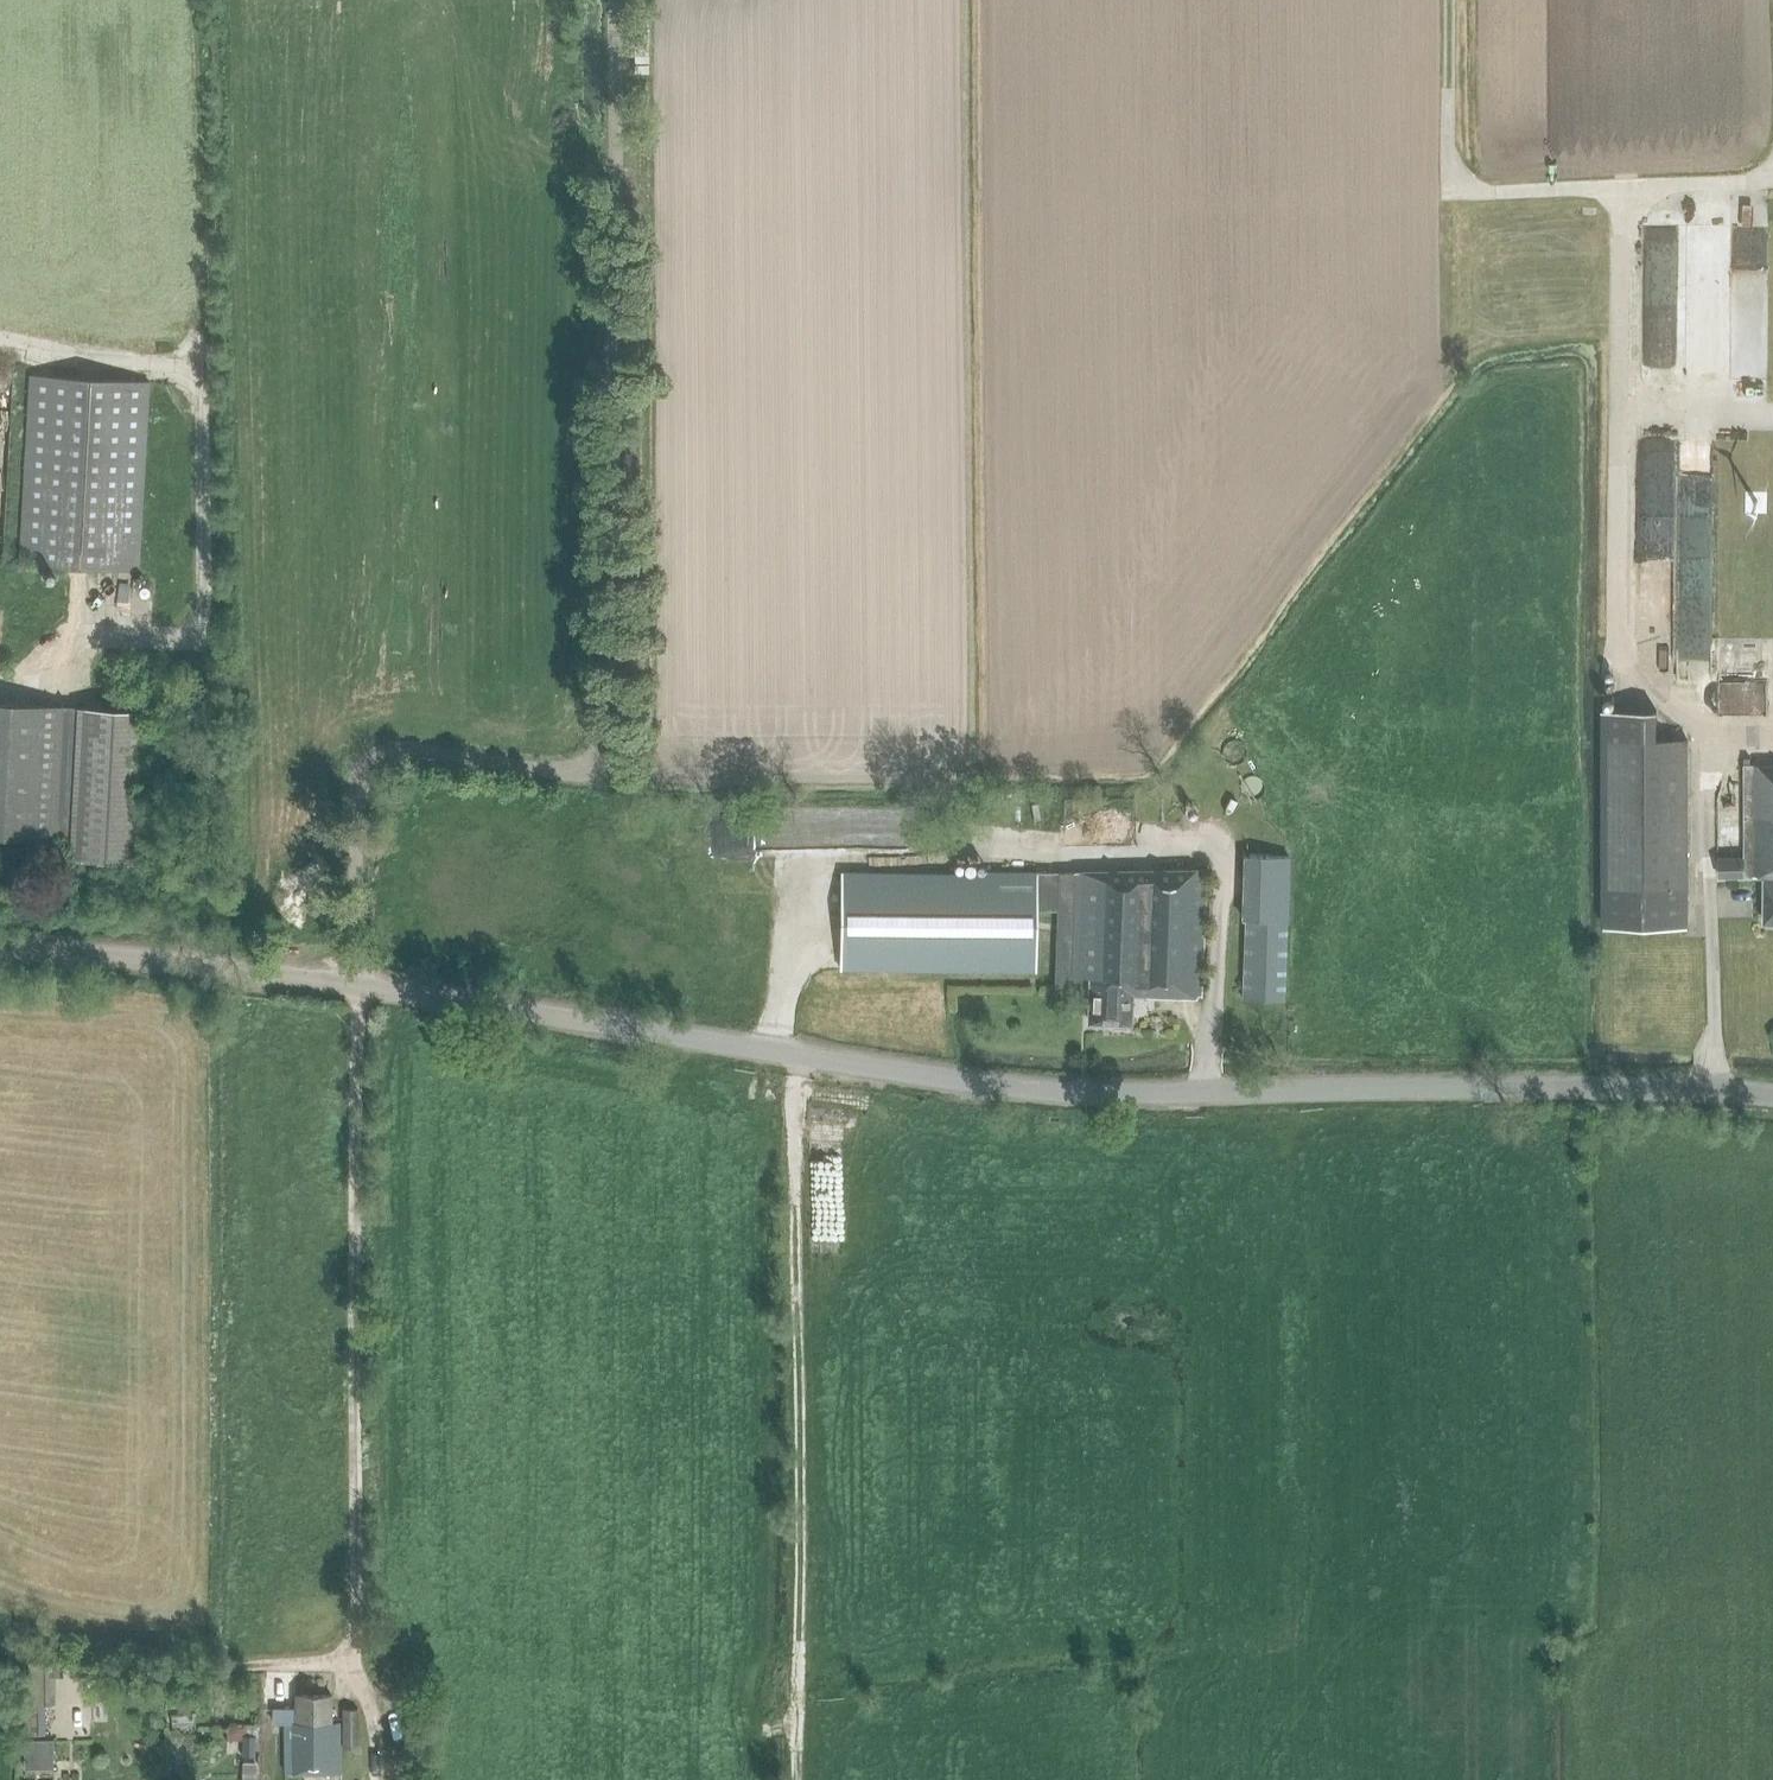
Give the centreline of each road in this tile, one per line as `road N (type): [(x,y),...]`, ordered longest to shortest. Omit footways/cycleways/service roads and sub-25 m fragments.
road 1 (track): [(618,0),(615,739),(600,759),(571,767),(404,753),(372,765),(368,791),(355,986),(361,1658),(313,1671),(82,1678)]
road 2 (tertiary): [(1772,1096),(1621,1089),(1027,1091),(355,986),(0,948)]

